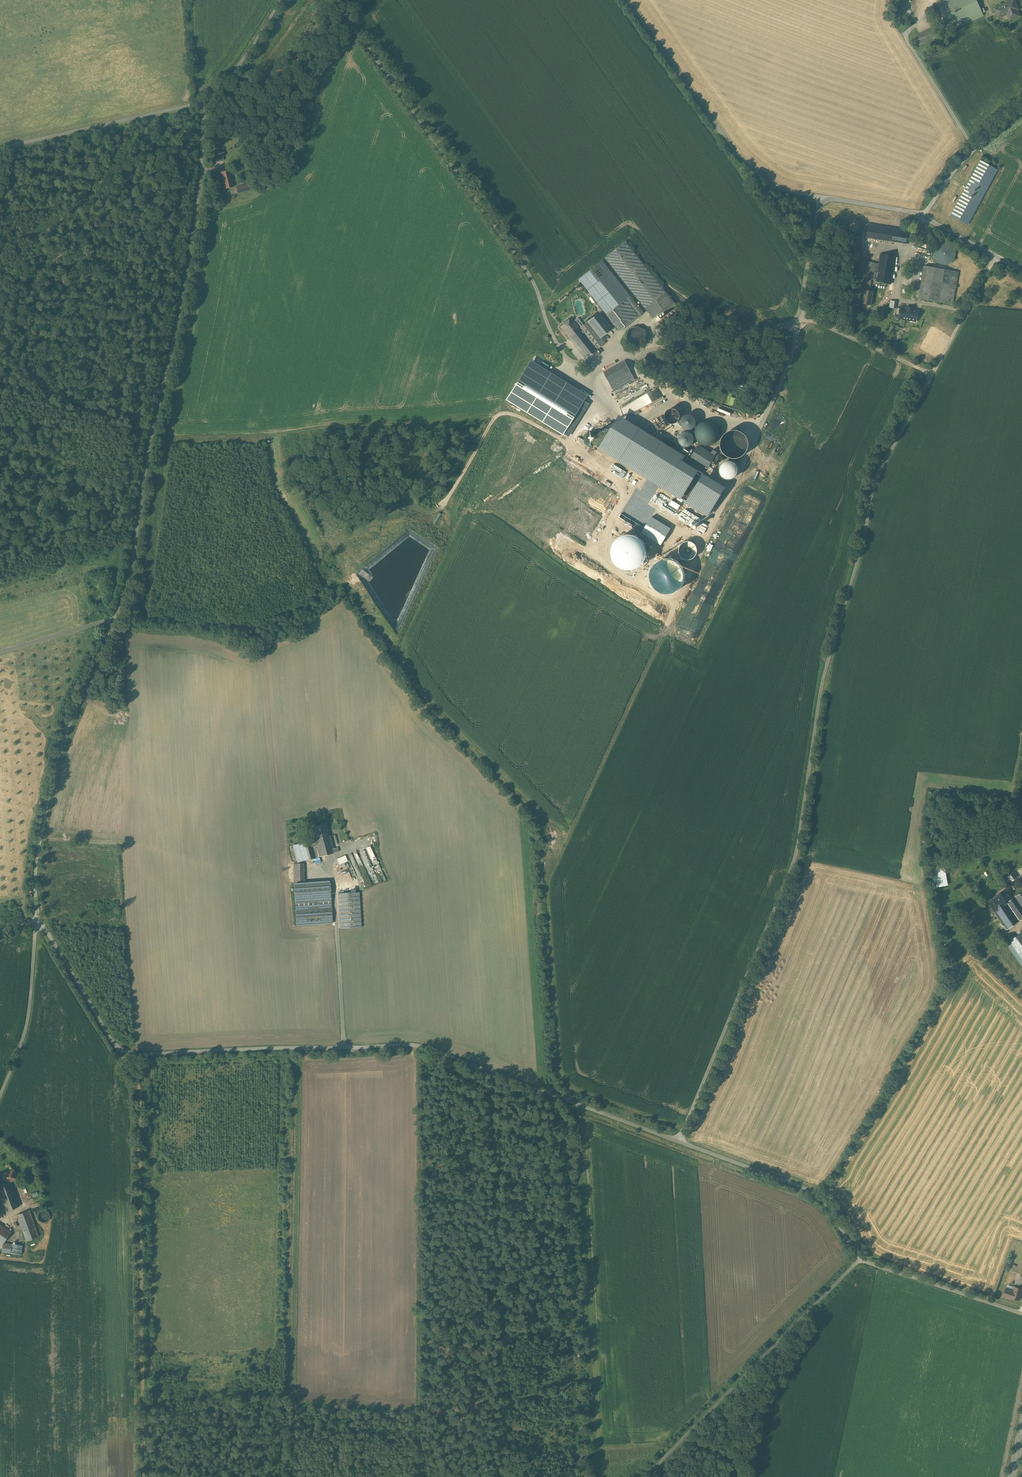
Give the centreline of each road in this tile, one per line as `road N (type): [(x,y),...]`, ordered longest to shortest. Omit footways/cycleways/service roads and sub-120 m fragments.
road 1 (unclassified): [(282,0),(206,106),(191,247),(130,571),(61,747),(33,887),(40,920)]
road 2 (track): [(572,1101),(560,1075),(547,883),(788,367),(796,321)]
road 3 (unclassified): [(679,1141),(797,850),(820,684),(876,482),(934,374)]
road 4 (unclassified): [(679,1141),(413,1045),(128,1053),(110,1036),(40,920)]
road 5 (unclassified): [(333,0),(526,270),(569,361),(801,318)]
road 6 (track): [(567,838),(438,711),(348,586),(372,551),(447,501),(495,412)]
road 7 (track): [(118,1047),(138,1093),(142,1476)]
road 8 (track): [(504,1476),(493,1073)]
road 9 (unclassified): [(863,1259),(646,1476)]
road 10 (unclassified): [(820,197),(755,172),(628,0)]
road 11 (unclassified): [(863,1259),(821,1196),(679,1141)]
road 12 (unclassified): [(1021,1313),(863,1259)]
road 13 (unclassified): [(923,217),(975,149),(1021,111)]
road 14 (unclassified): [(801,318),(934,374)]
road 15 (track): [(11,1224),(27,1246),(0,1348)]
road 16 (unclassified): [(934,374),(997,258)]
road 17 (unclassified): [(820,197),(801,318)]

